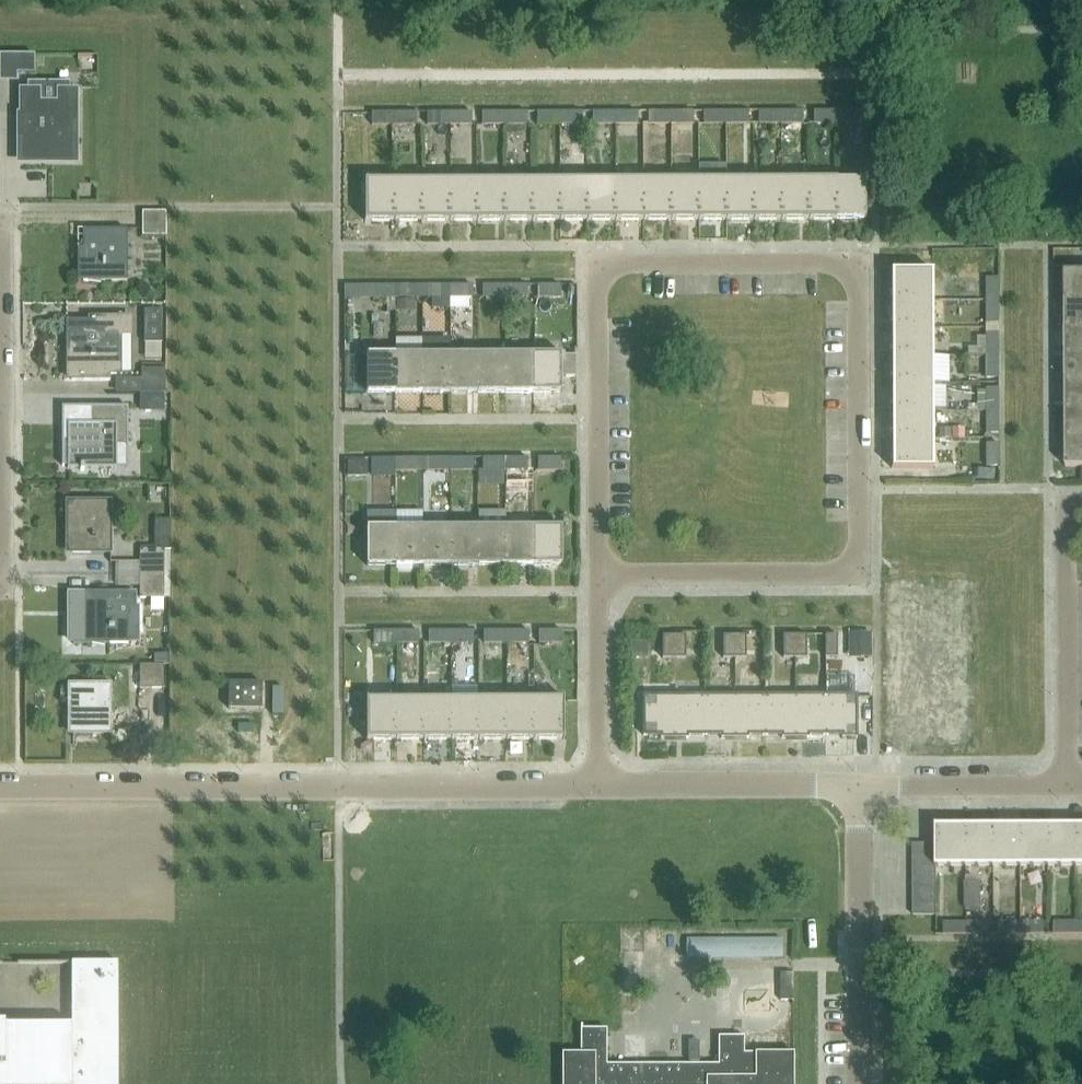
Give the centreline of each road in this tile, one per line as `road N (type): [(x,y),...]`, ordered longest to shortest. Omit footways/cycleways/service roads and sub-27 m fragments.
road 1 (residential): [(597,575),(597,262),(858,261),(859,573),(633,575)]
road 2 (residential): [(0,787),(598,786)]
road 3 (residential): [(0,224),(0,588)]
road 4 (residential): [(858,786),(859,1083)]
road 5 (residential): [(1066,786),(1066,504),(1081,504)]
road 6 (residential): [(598,786),(858,786)]
road 7 (residential): [(598,786),(597,575)]
road 8 (residential): [(1066,786),(858,786)]

